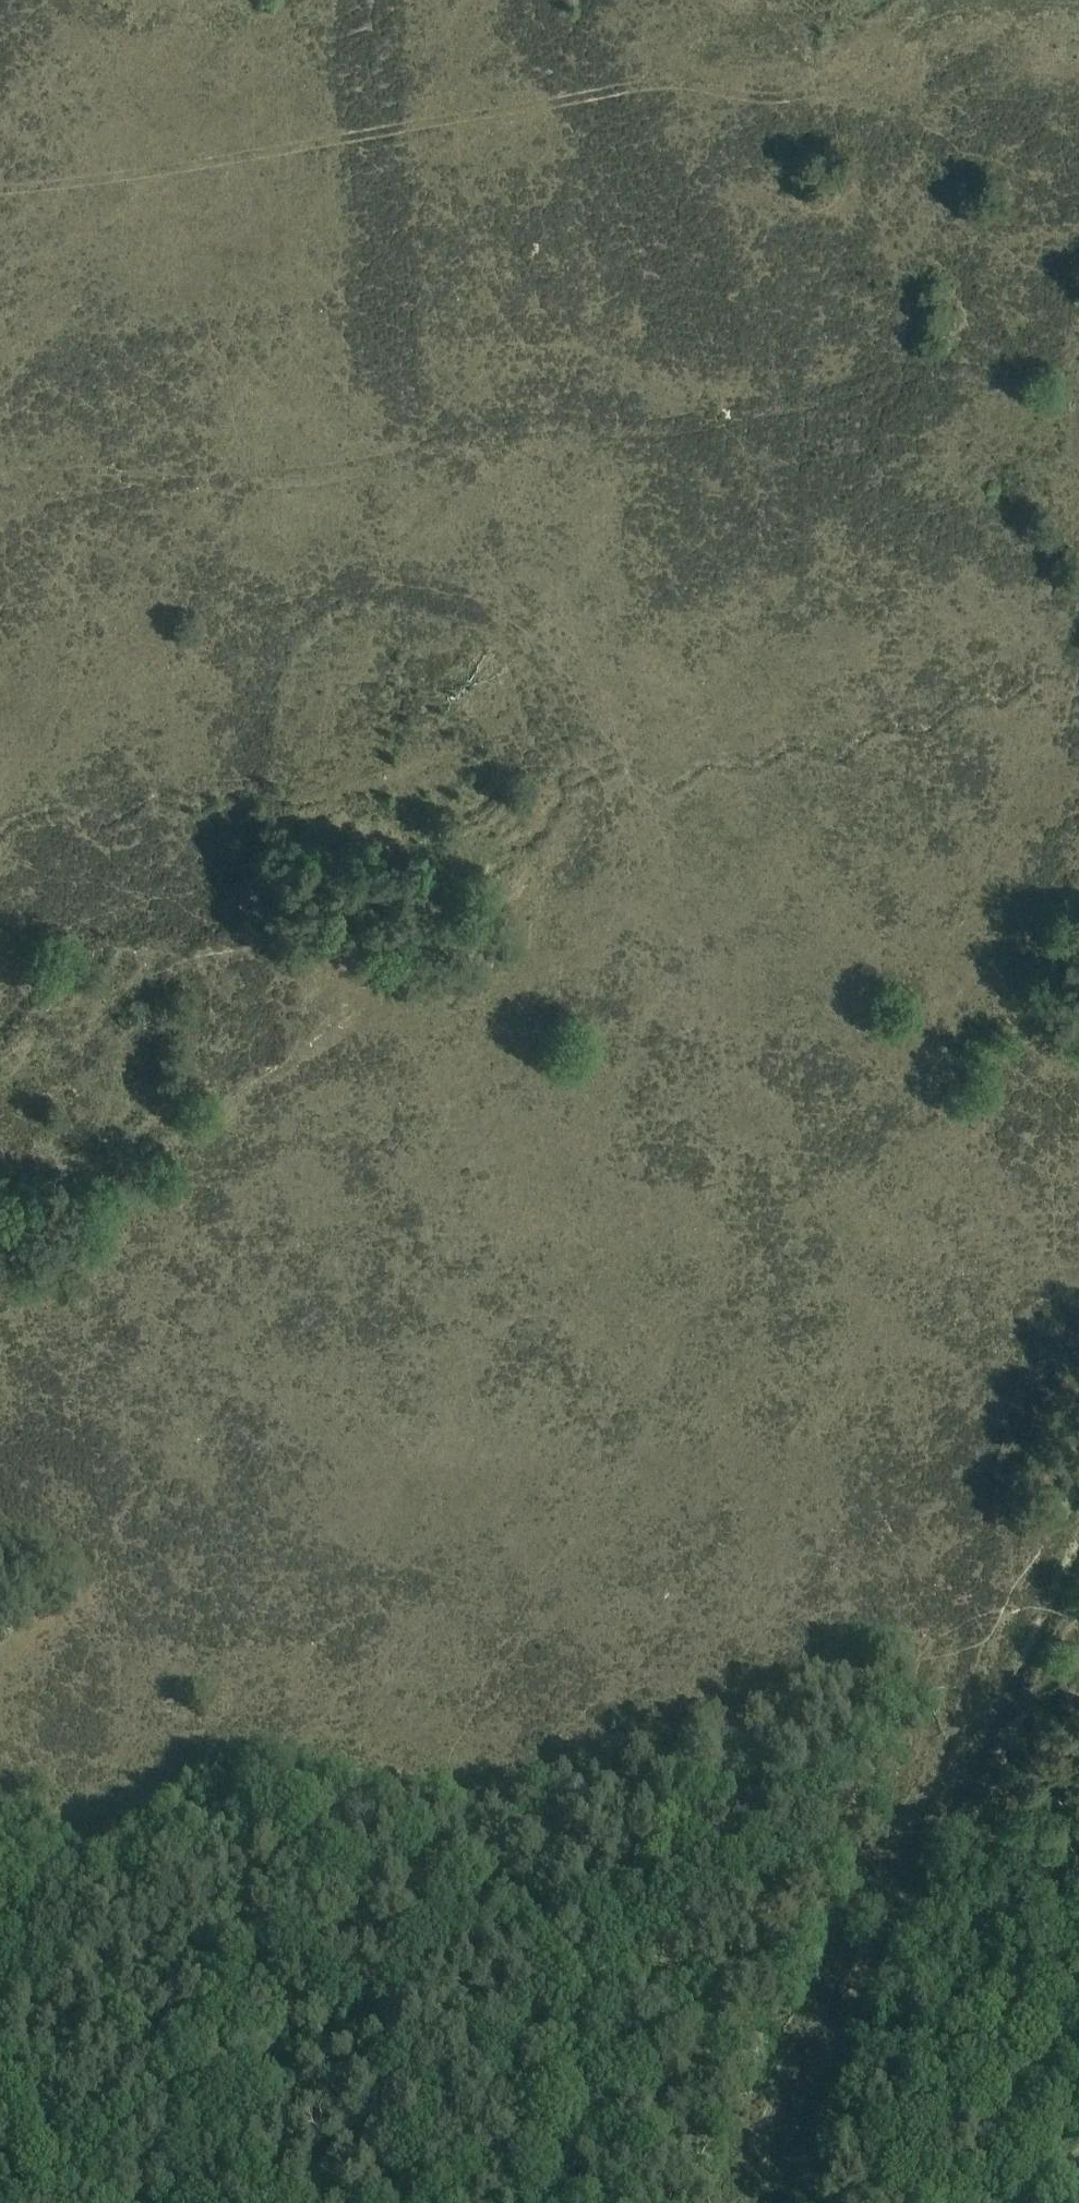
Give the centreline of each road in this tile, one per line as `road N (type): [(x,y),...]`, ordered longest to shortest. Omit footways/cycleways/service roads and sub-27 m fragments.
road 1 (track): [(136,2202),(0,2101)]

